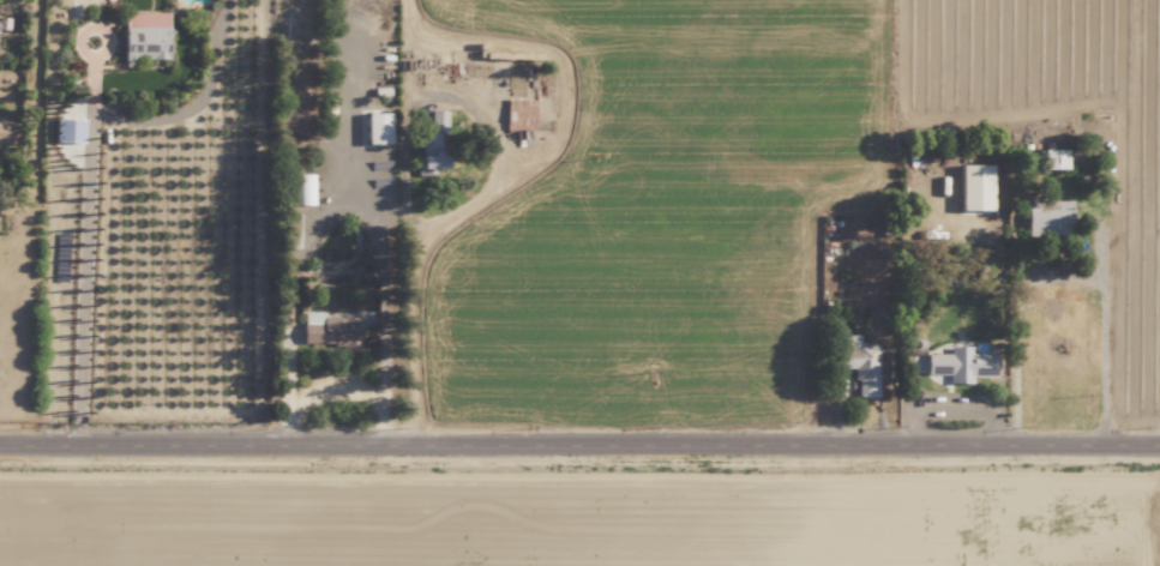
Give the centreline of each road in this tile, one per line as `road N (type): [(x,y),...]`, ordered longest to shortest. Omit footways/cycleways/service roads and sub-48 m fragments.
road 1 (tertiary): [(0,450),(1159,450)]

